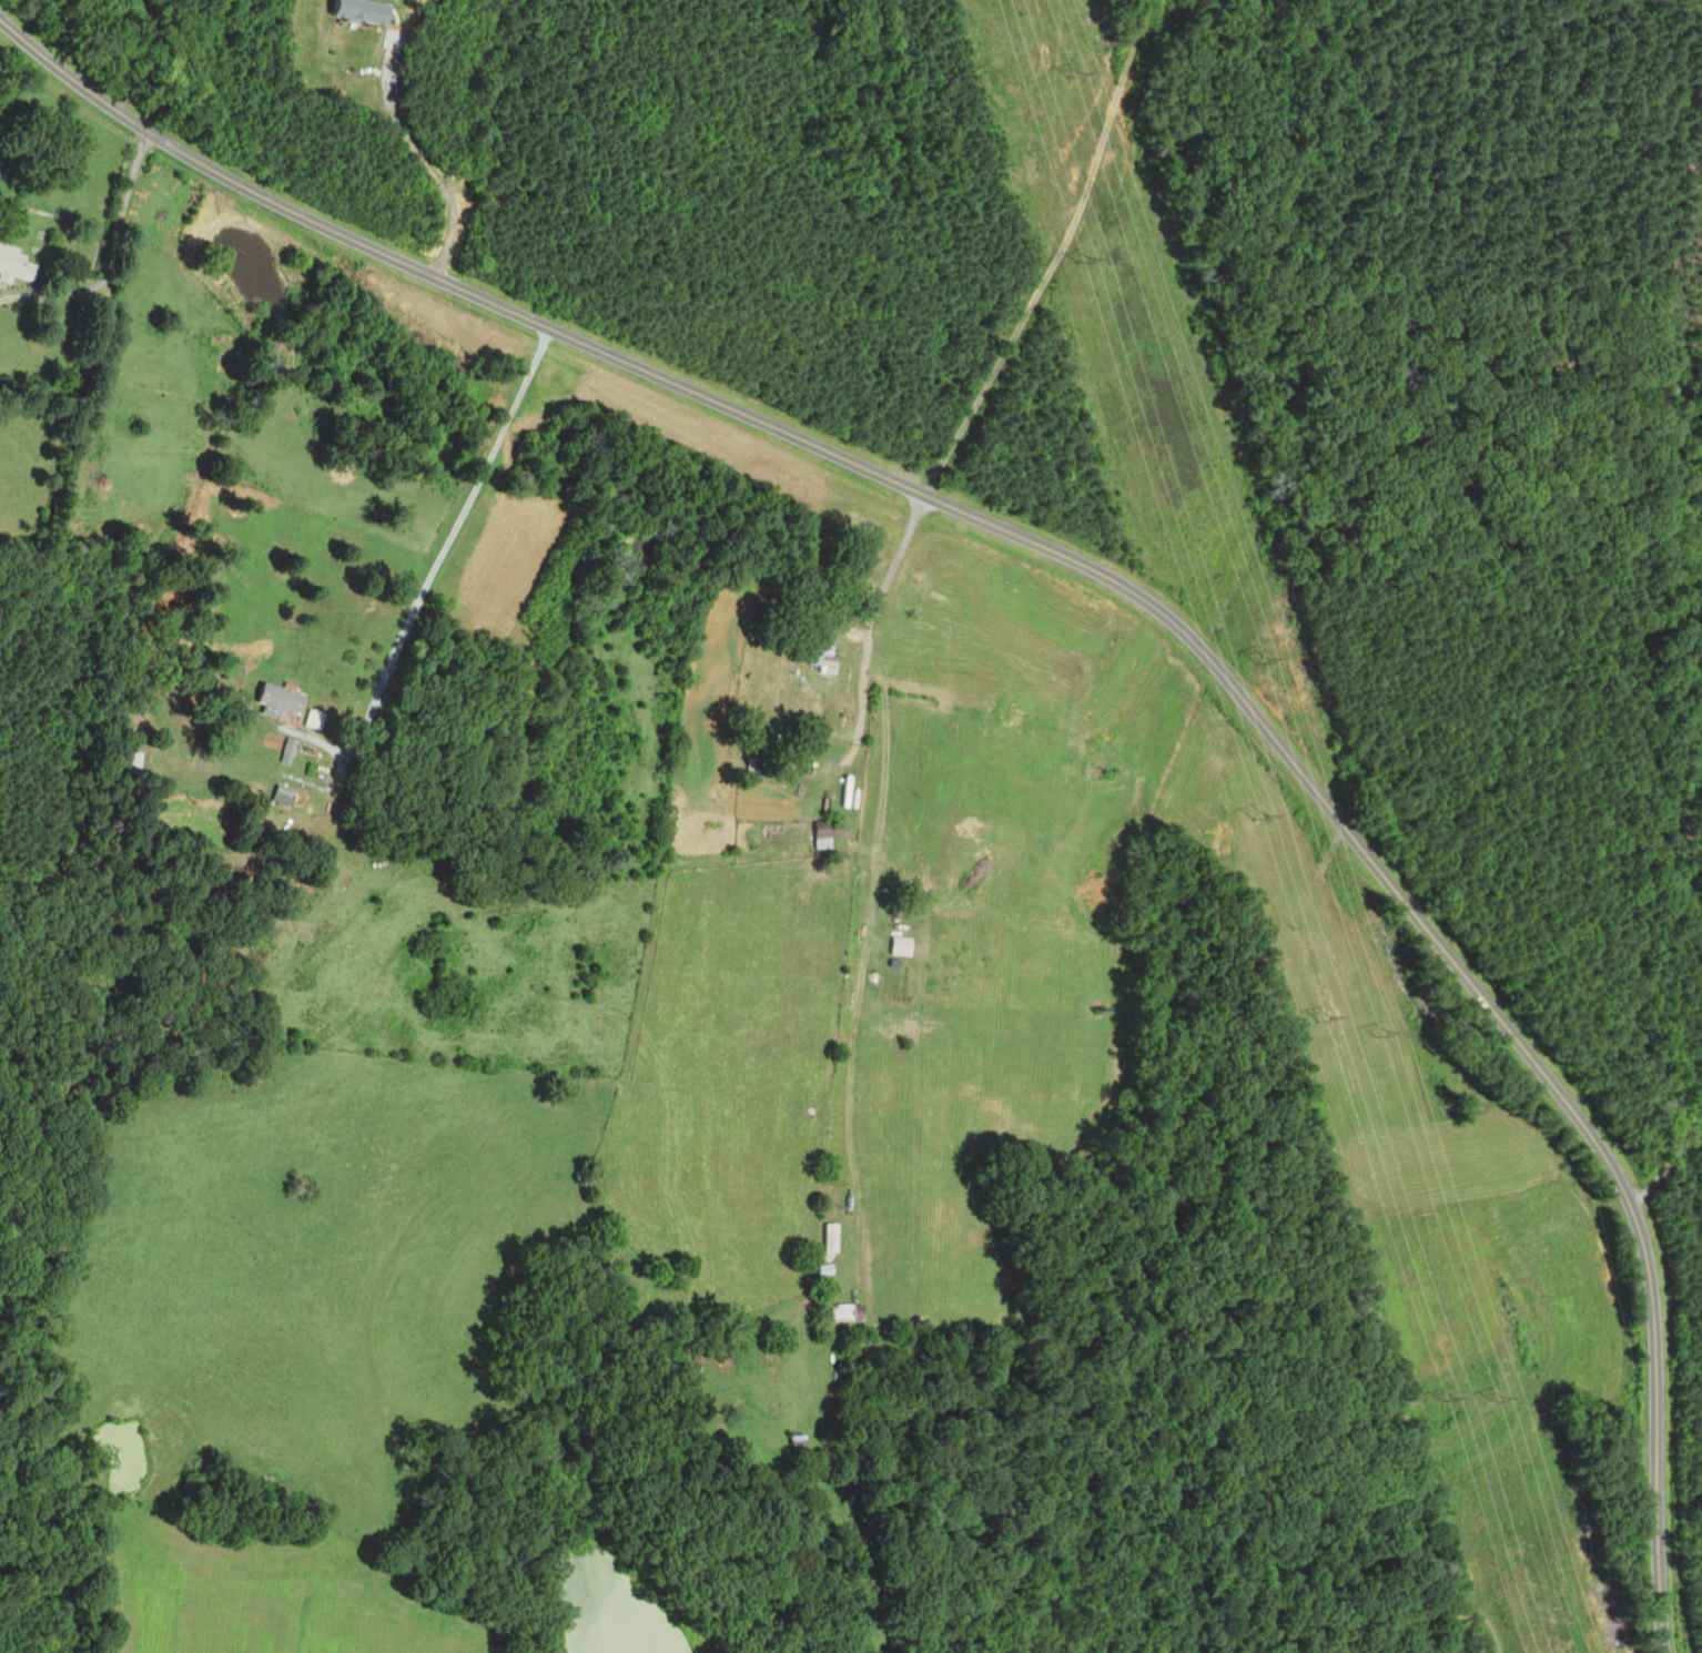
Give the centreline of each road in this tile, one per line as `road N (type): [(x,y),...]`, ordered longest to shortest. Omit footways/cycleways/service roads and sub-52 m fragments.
road 1 (tertiary): [(1665,1652),(1655,1327),(1648,1258),(1622,1186),(1489,1002),(1176,623),(1092,567),(286,206),(149,130),(0,19)]

